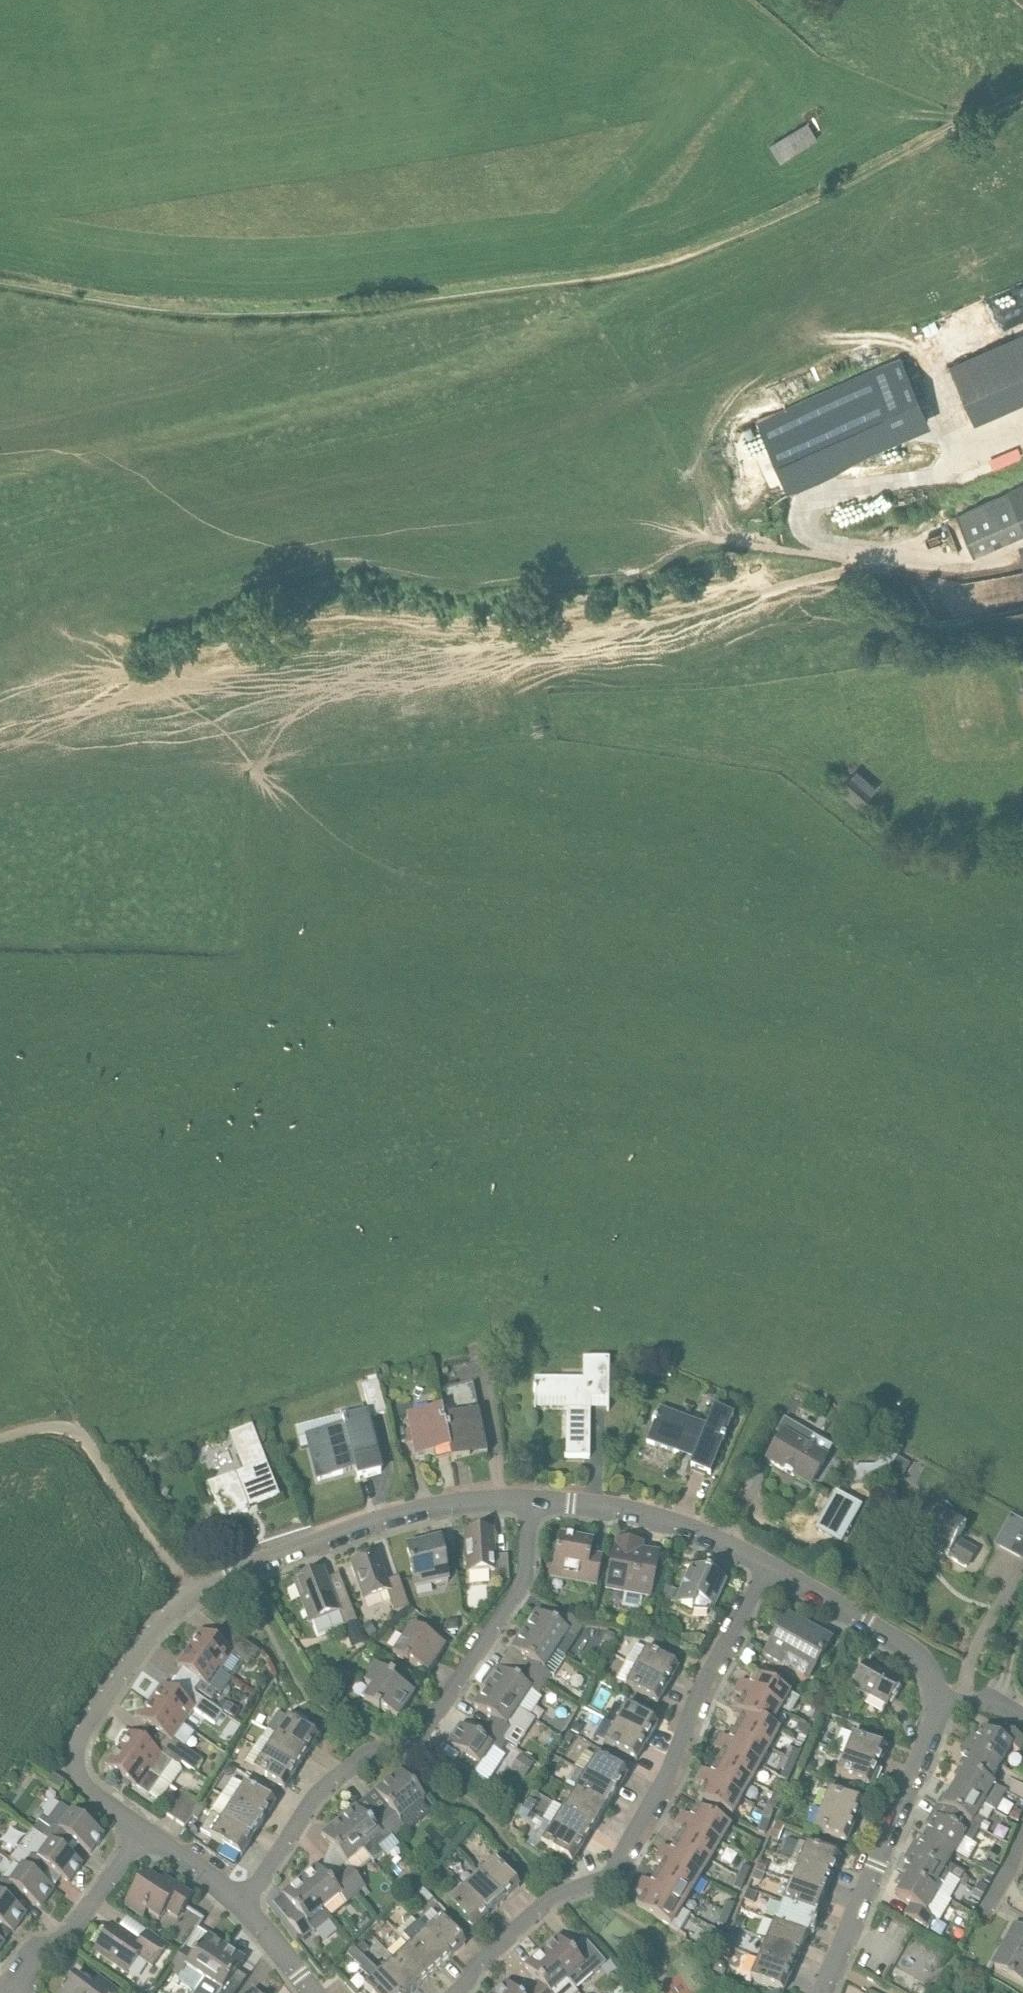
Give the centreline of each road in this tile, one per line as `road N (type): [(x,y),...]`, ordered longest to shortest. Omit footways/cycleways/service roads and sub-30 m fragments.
road 1 (track): [(0,285),(168,313),(265,315),(606,279),(714,248),(1022,99)]
road 2 (residential): [(770,1564),(621,1859),(604,1876),(575,1884),(535,1911),(455,1992)]
road 3 (residential): [(243,1904),(320,1790),(371,1750),(423,1735),(527,1578),(532,1501)]
road 4 (residential): [(532,1501),(411,1509),(190,1592)]
road 5 (residential): [(825,1992),(942,1699)]
road 6 (residential): [(145,1830),(80,1780),(72,1764),(75,1742),(149,1634),(190,1592)]
road 7 (unclassified): [(0,1437),(47,1425),(82,1432),(190,1592)]
road 8 (residential): [(770,1564),(701,1530),(630,1509),(532,1501)]
road 9 (residential): [(942,1699),(936,1672),(923,1657),(770,1564)]
road 10 (residential): [(8,1992),(93,1906),(145,1830)]
road 11 (residential): [(243,1904),(145,1830)]

